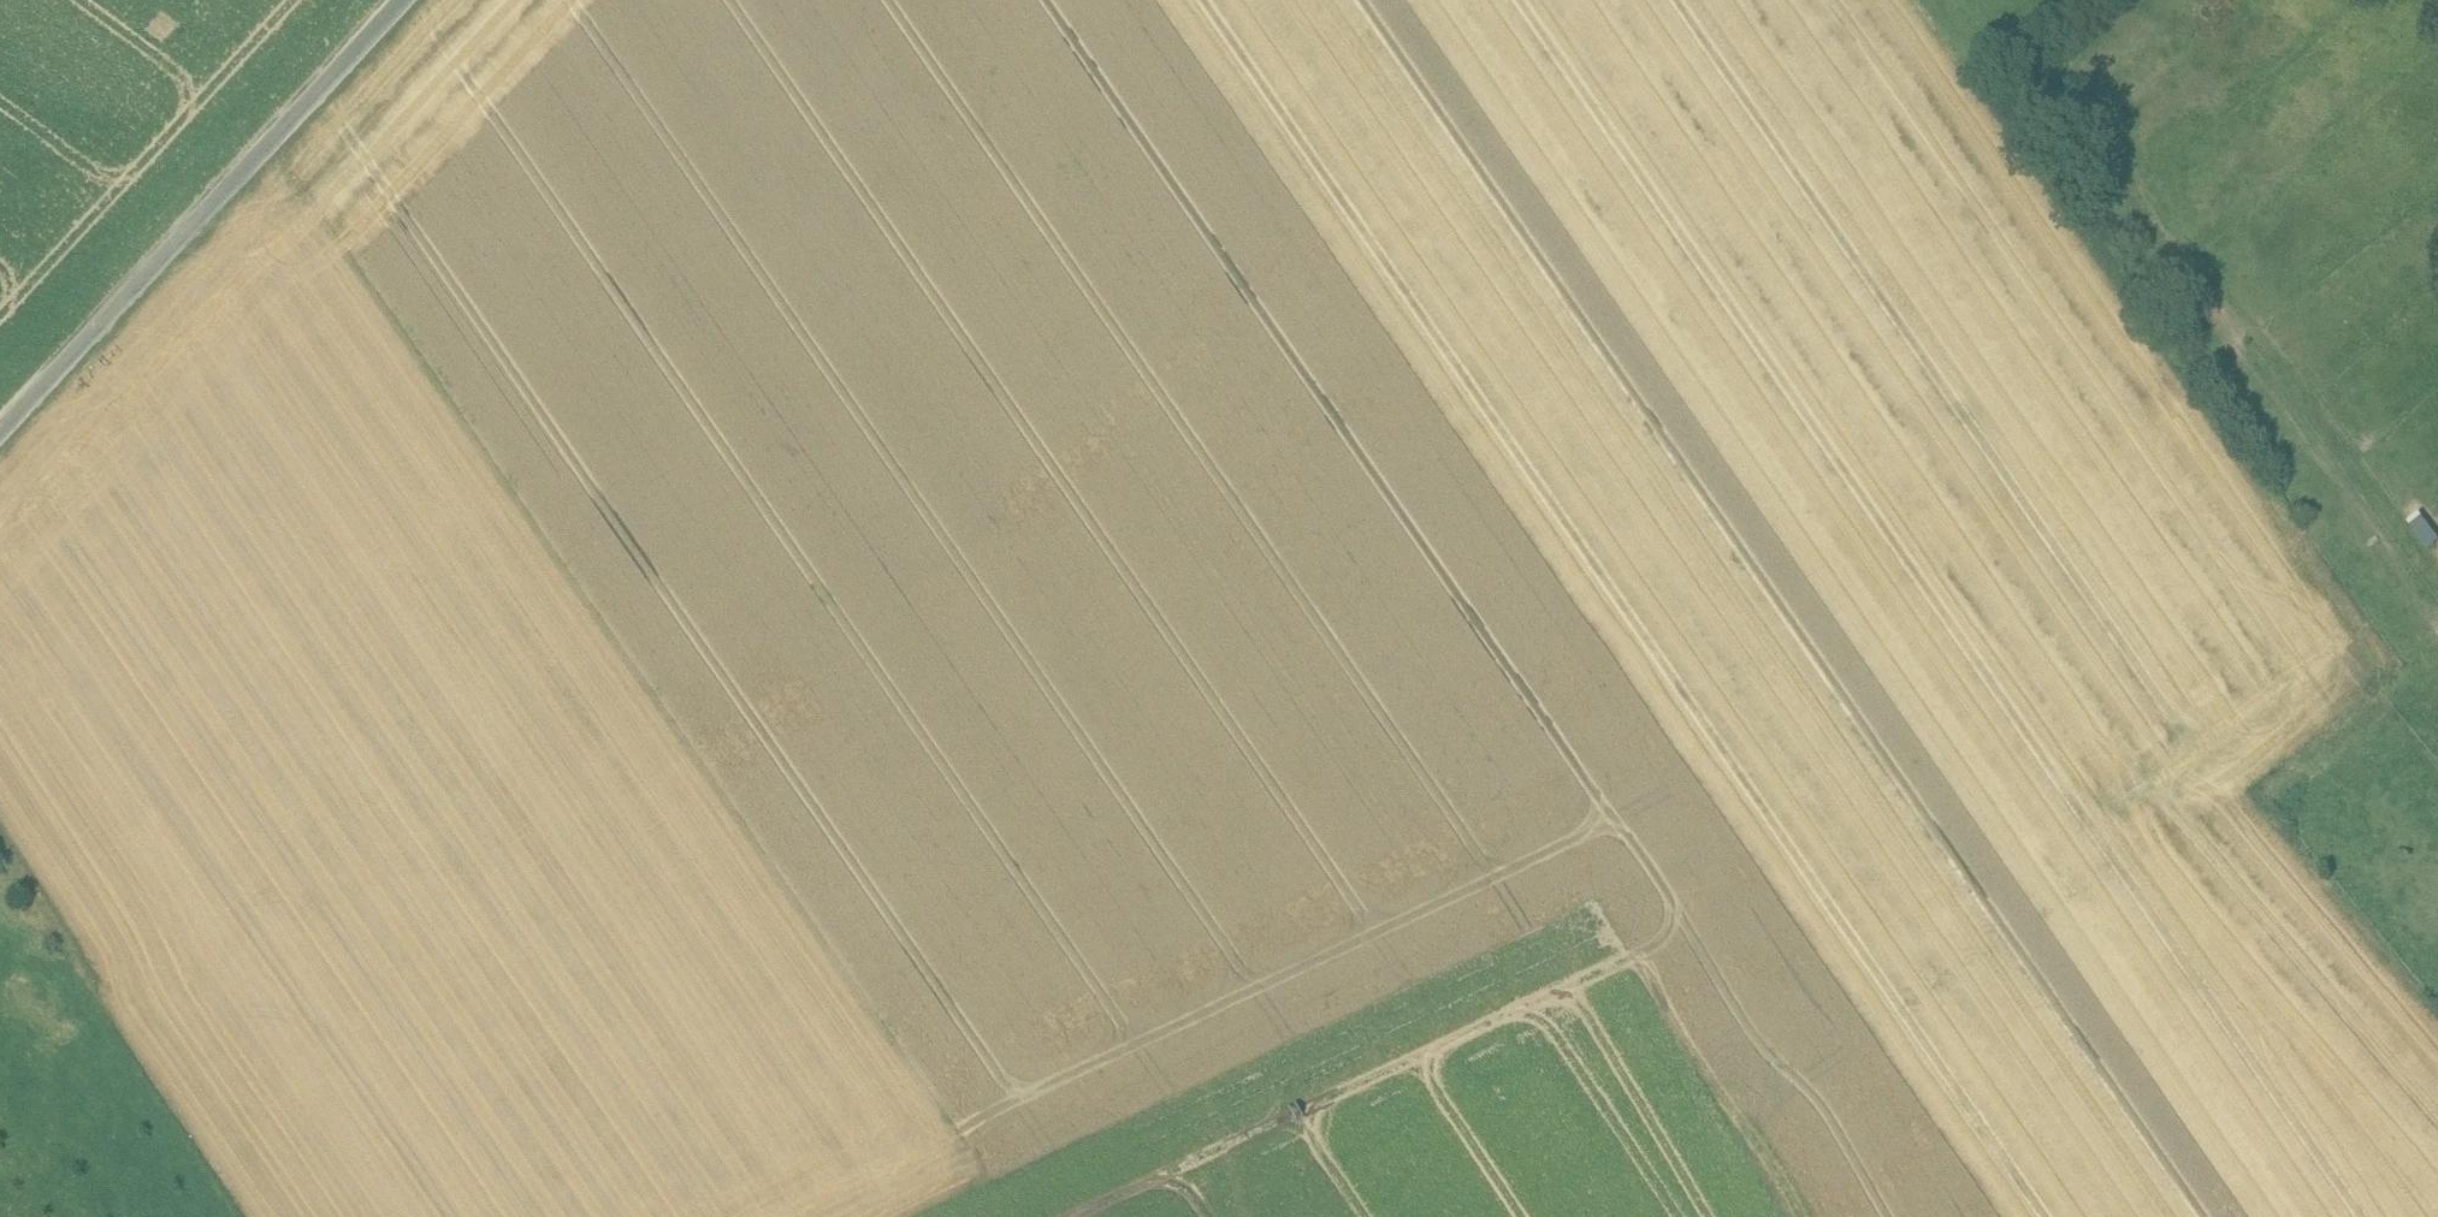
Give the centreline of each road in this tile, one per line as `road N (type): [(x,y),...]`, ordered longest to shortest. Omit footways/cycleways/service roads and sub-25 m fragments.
road 1 (unclassified): [(401,0),(0,431)]

